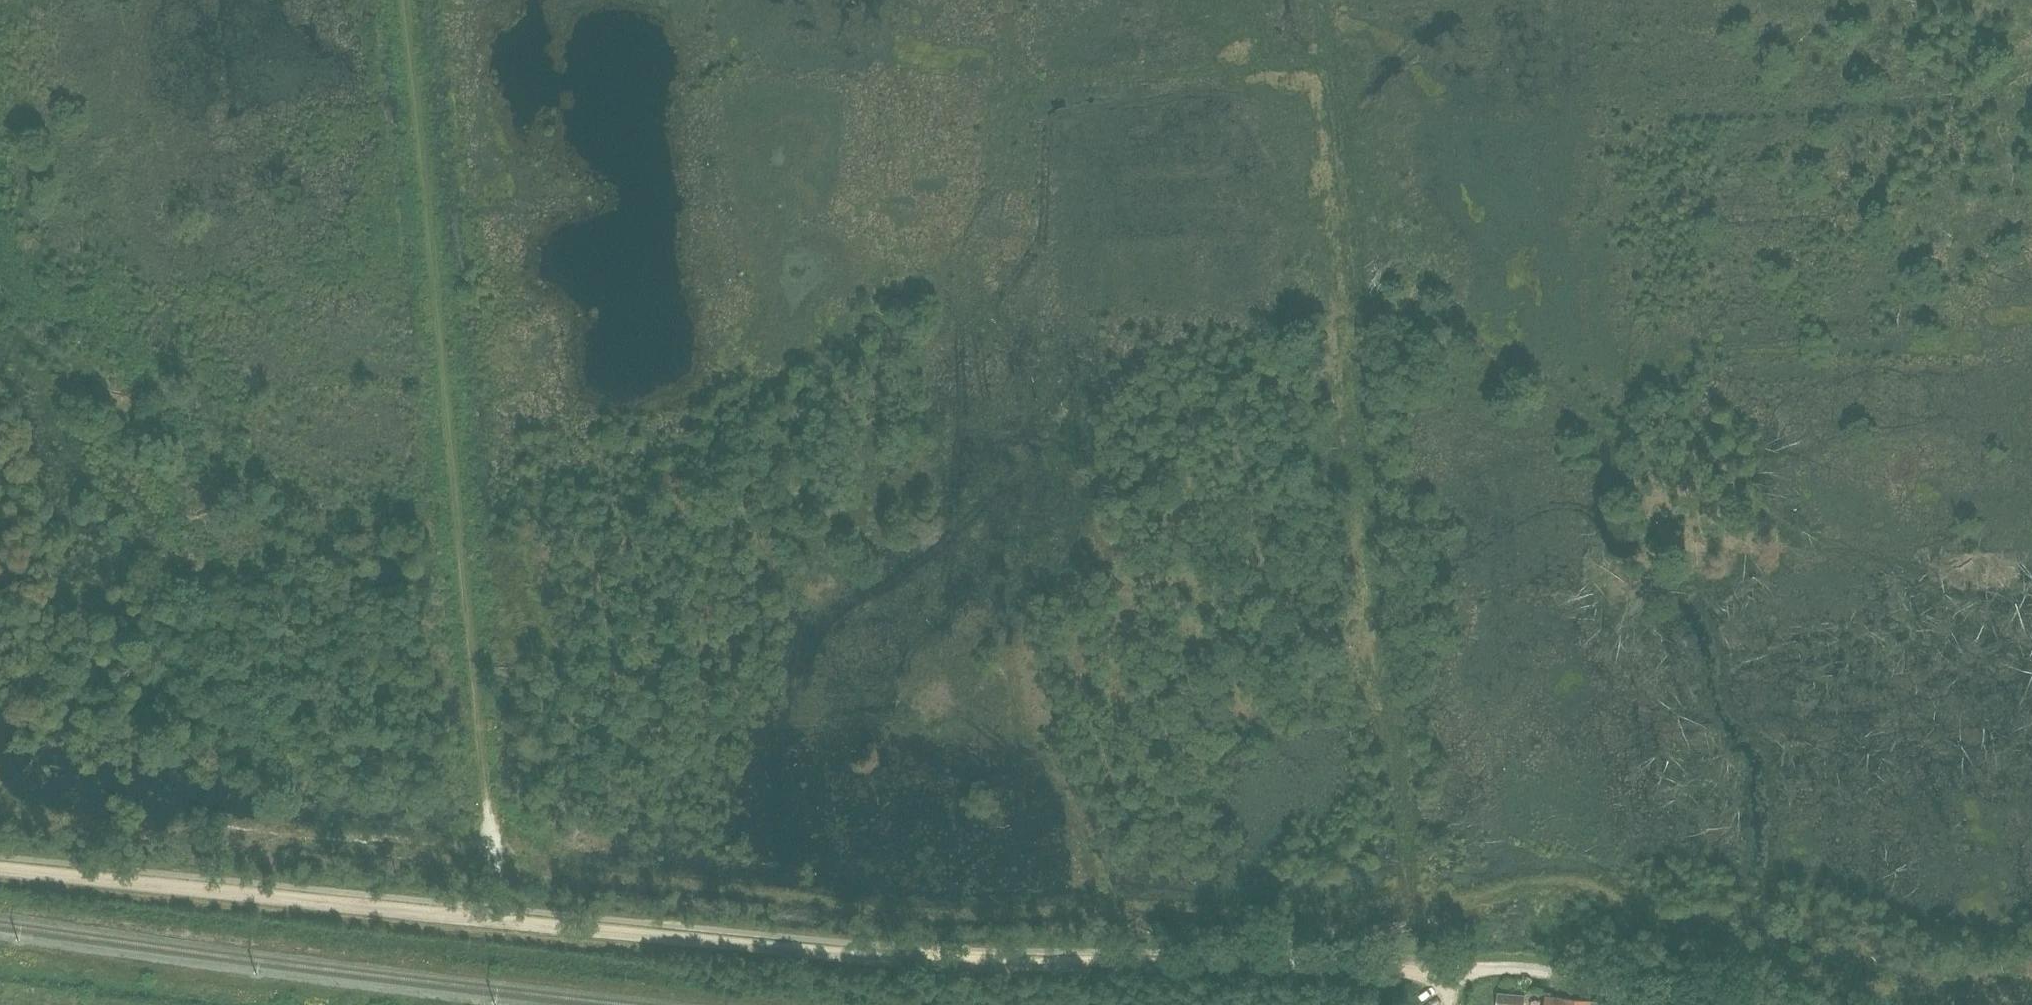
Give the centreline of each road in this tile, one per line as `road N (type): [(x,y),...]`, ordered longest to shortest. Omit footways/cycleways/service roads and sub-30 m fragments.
road 1 (track): [(1448,978),(1398,969),(862,957),(0,869)]
road 2 (track): [(1718,1004),(1521,971),(1448,978)]

